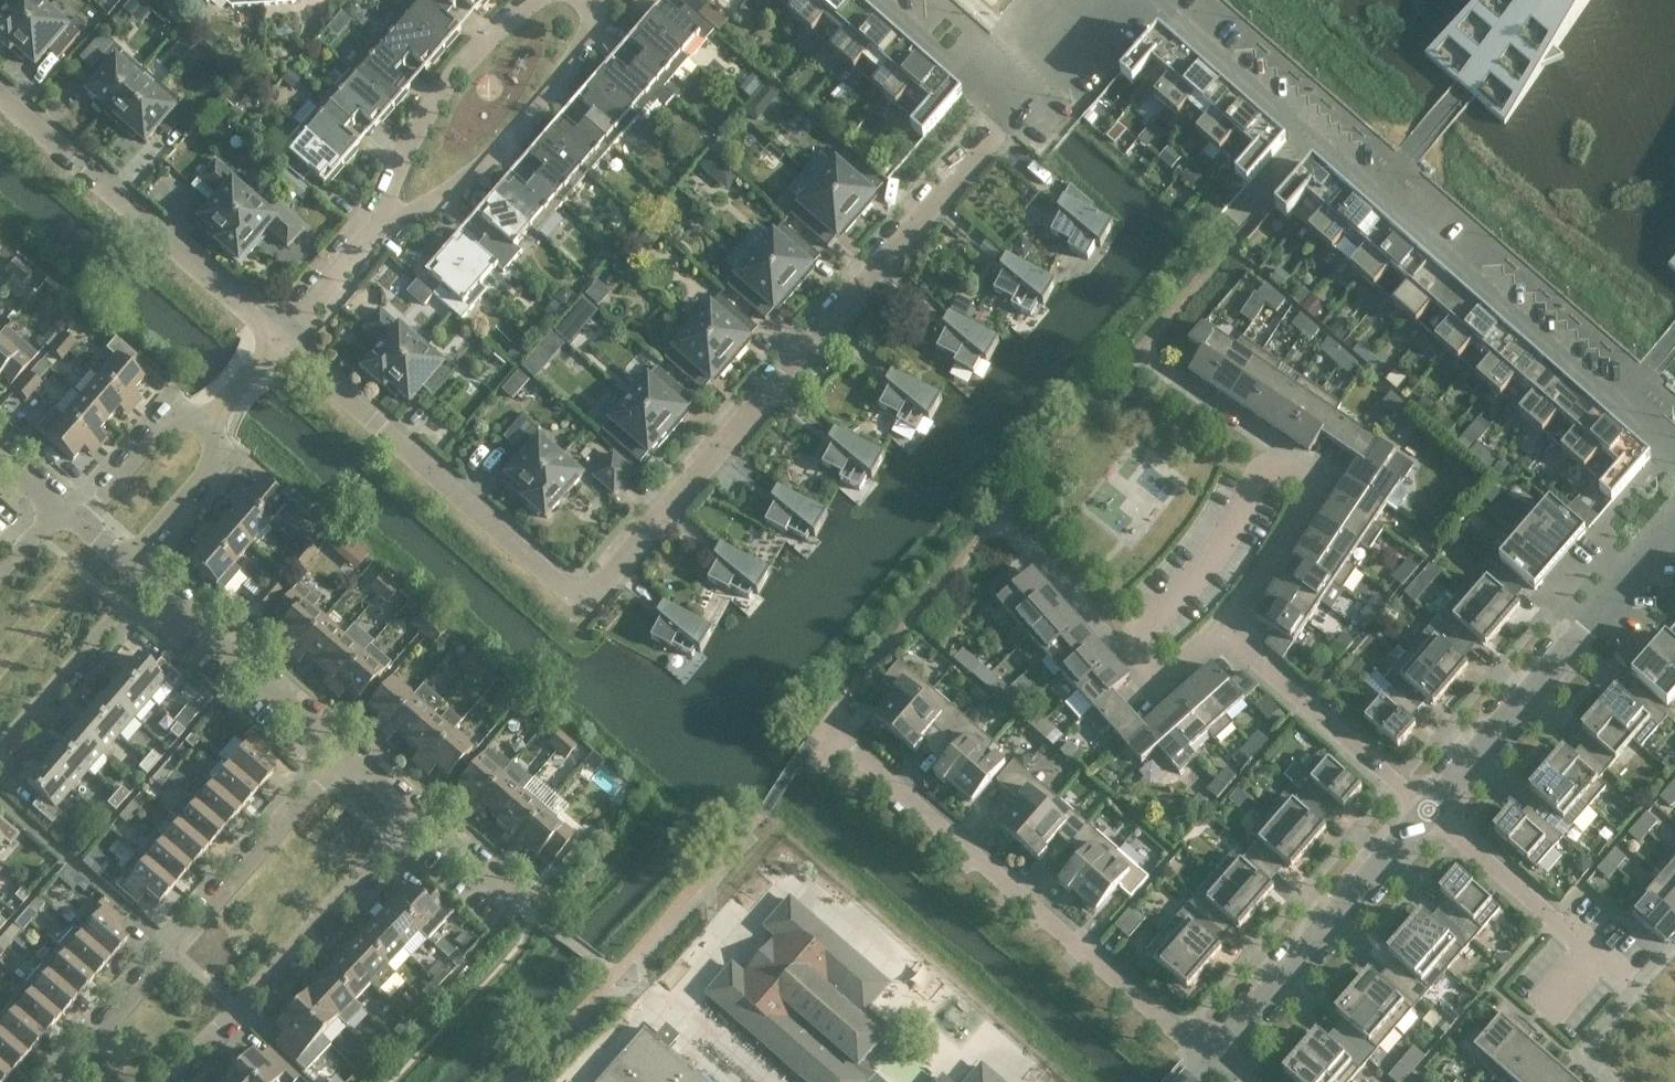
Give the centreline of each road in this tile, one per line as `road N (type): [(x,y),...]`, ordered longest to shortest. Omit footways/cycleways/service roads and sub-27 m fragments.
road 1 (residential): [(1007,119),(611,571),(575,582),(540,570),(281,343)]
road 2 (residential): [(1674,450),(1167,0)]
road 3 (residential): [(1211,1053),(828,720)]
road 4 (residential): [(347,755),(49,1081)]
road 5 (residential): [(1430,813),(1674,520)]
road 6 (residential): [(281,343),(0,94)]
road 7 (residential): [(174,1081),(416,816)]
road 8 (residential): [(1211,1053),(1430,813)]
road 9 (residential): [(385,222),(449,195),(529,127),(586,43),(600,0)]
road 10 (residential): [(1229,617),(1167,675),(1002,514)]
road 11 (residential): [(1430,813),(1229,617)]
road 12 (residential): [(526,0),(461,62),(399,154),(385,222)]
road 13 (residential): [(1634,987),(1430,813)]
road 14 (residential): [(347,755),(144,583)]
road 15 (residential): [(0,753),(144,583)]
road 16 (residential): [(1276,460),(1314,486),(1229,617)]
road 17 (residential): [(1007,119),(874,0)]
road 18 (residential): [(1276,460),(1136,356)]
road 19 (residential): [(123,562),(207,469),(206,423)]
road 20 (residential): [(206,423),(161,430),(79,525)]
road 21 (residential): [(281,343),(385,222)]
road 22 (residential): [(1112,0),(1007,119)]
road 23 (residential): [(531,917),(416,816)]

